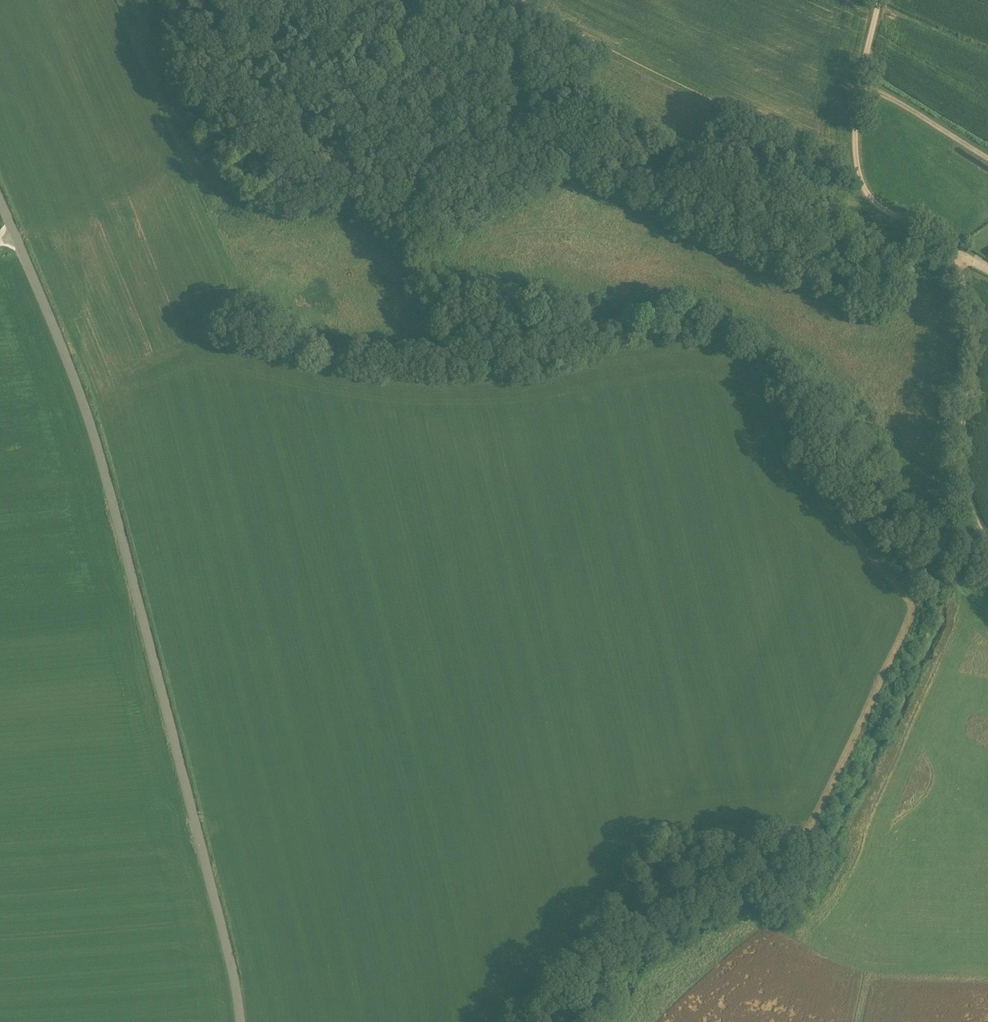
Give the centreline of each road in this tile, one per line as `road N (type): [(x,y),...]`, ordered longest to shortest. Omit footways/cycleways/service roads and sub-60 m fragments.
road 1 (unclassified): [(240,1021),(84,405),(0,202)]
road 2 (track): [(987,547),(968,511),(958,462),(972,348),(965,293),(940,246),(858,199),(858,59)]

